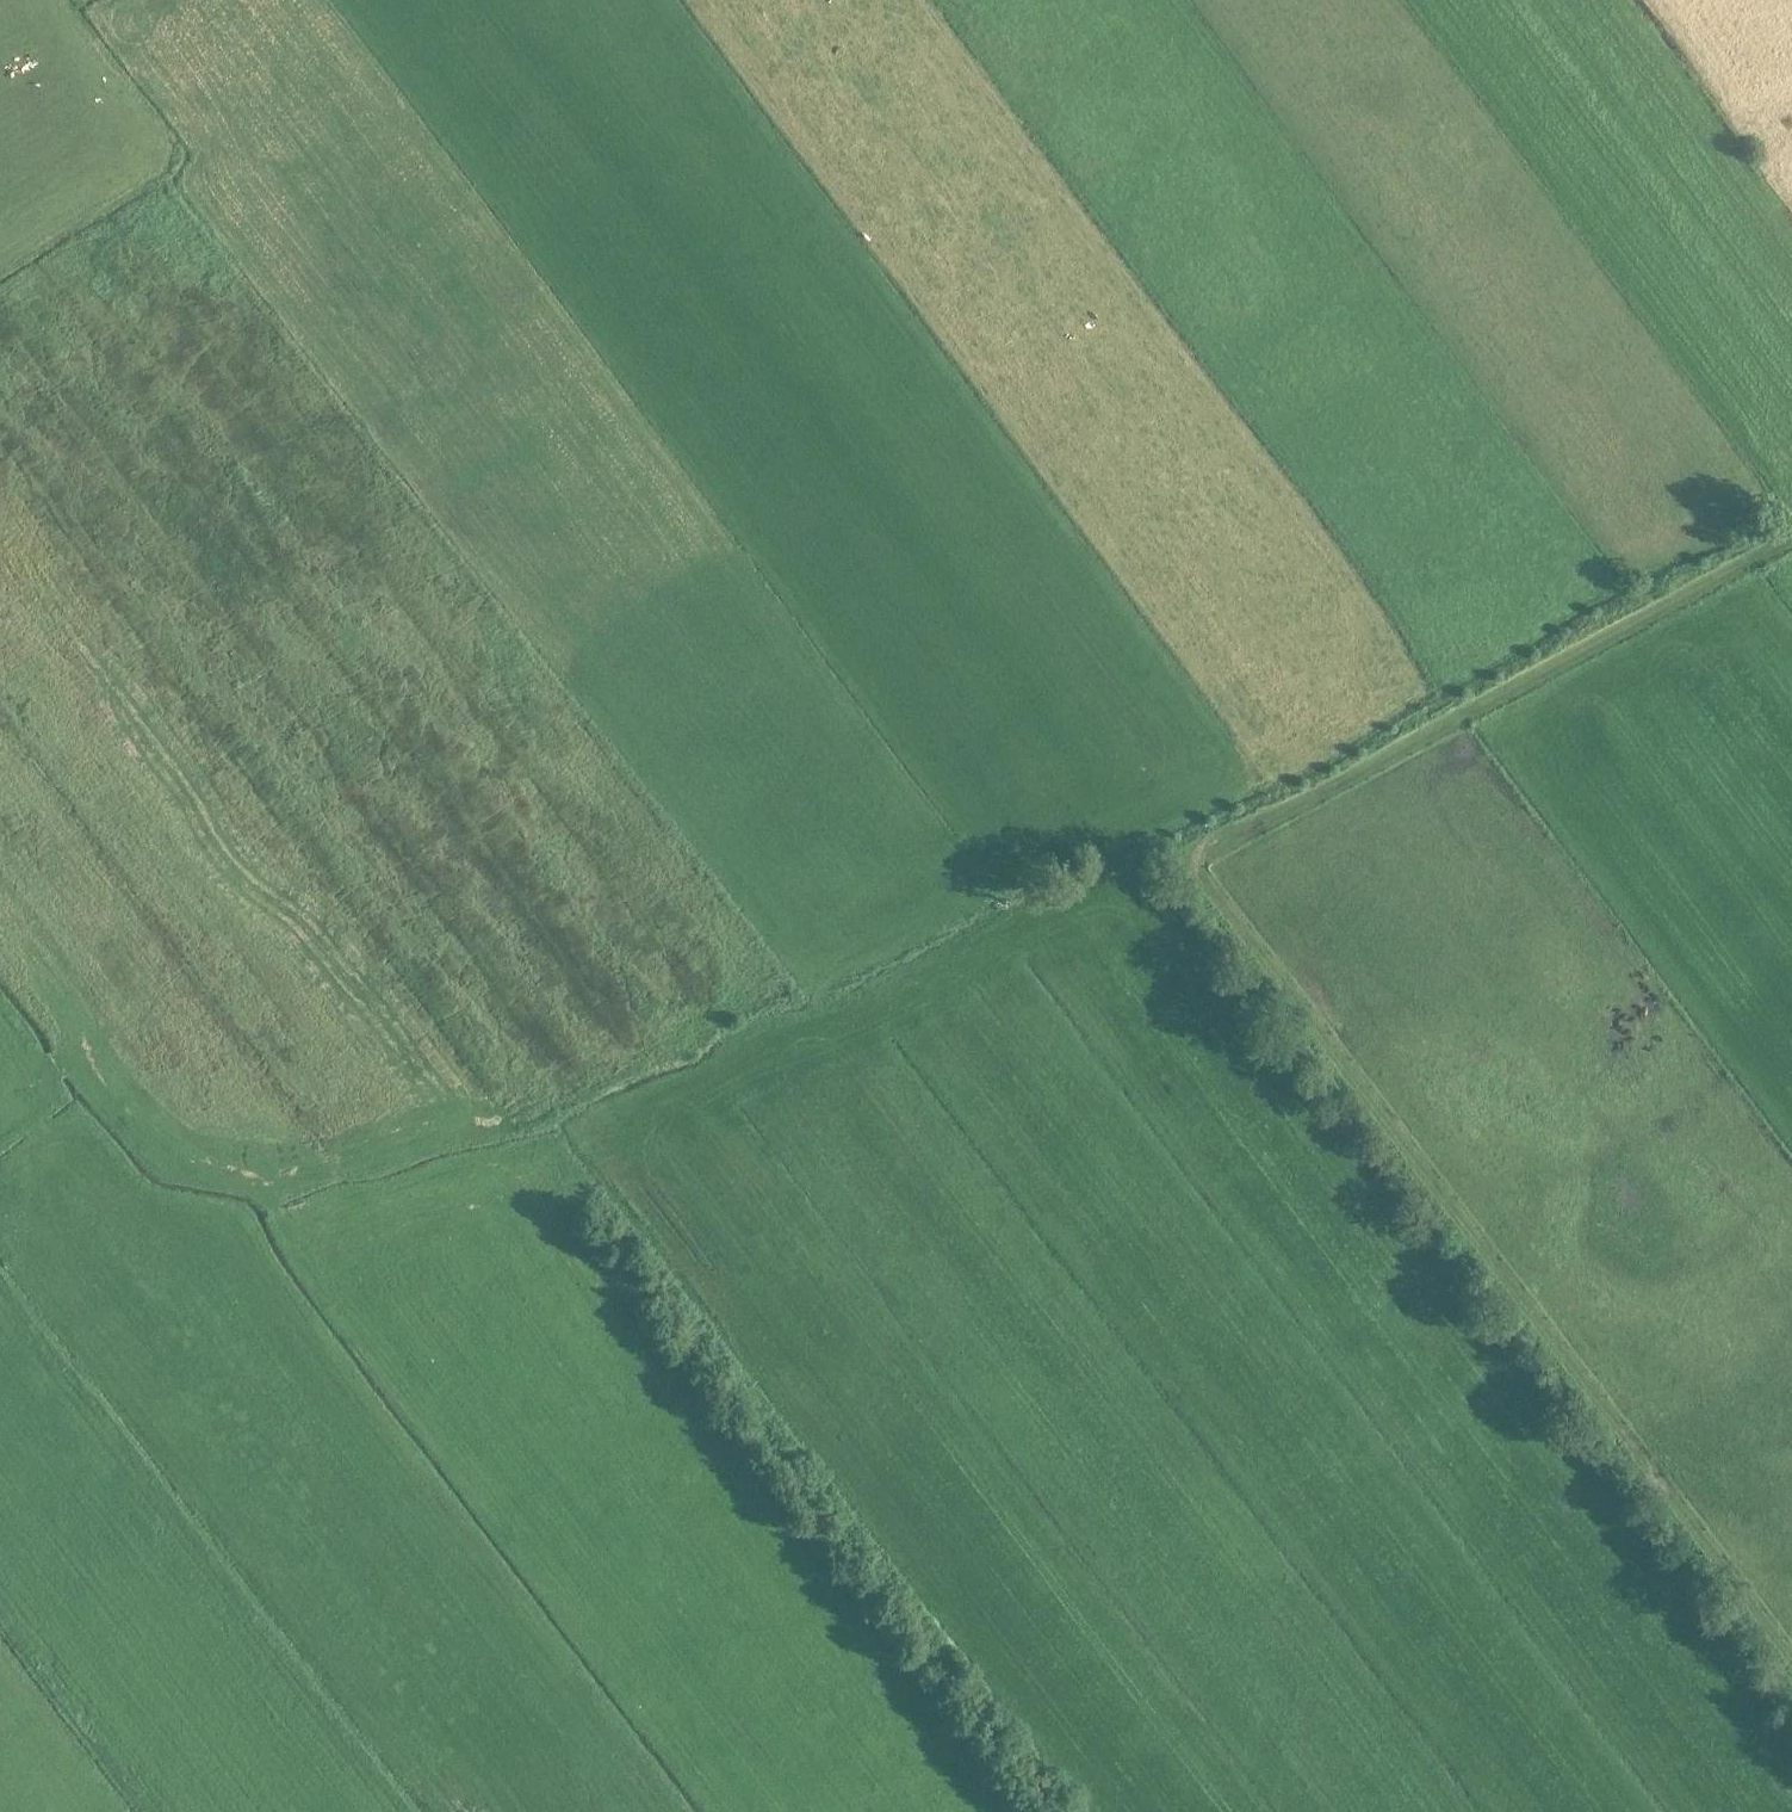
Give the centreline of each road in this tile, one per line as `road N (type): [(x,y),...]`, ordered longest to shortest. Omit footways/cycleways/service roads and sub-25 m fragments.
road 1 (track): [(1201,852),(1791,538)]

